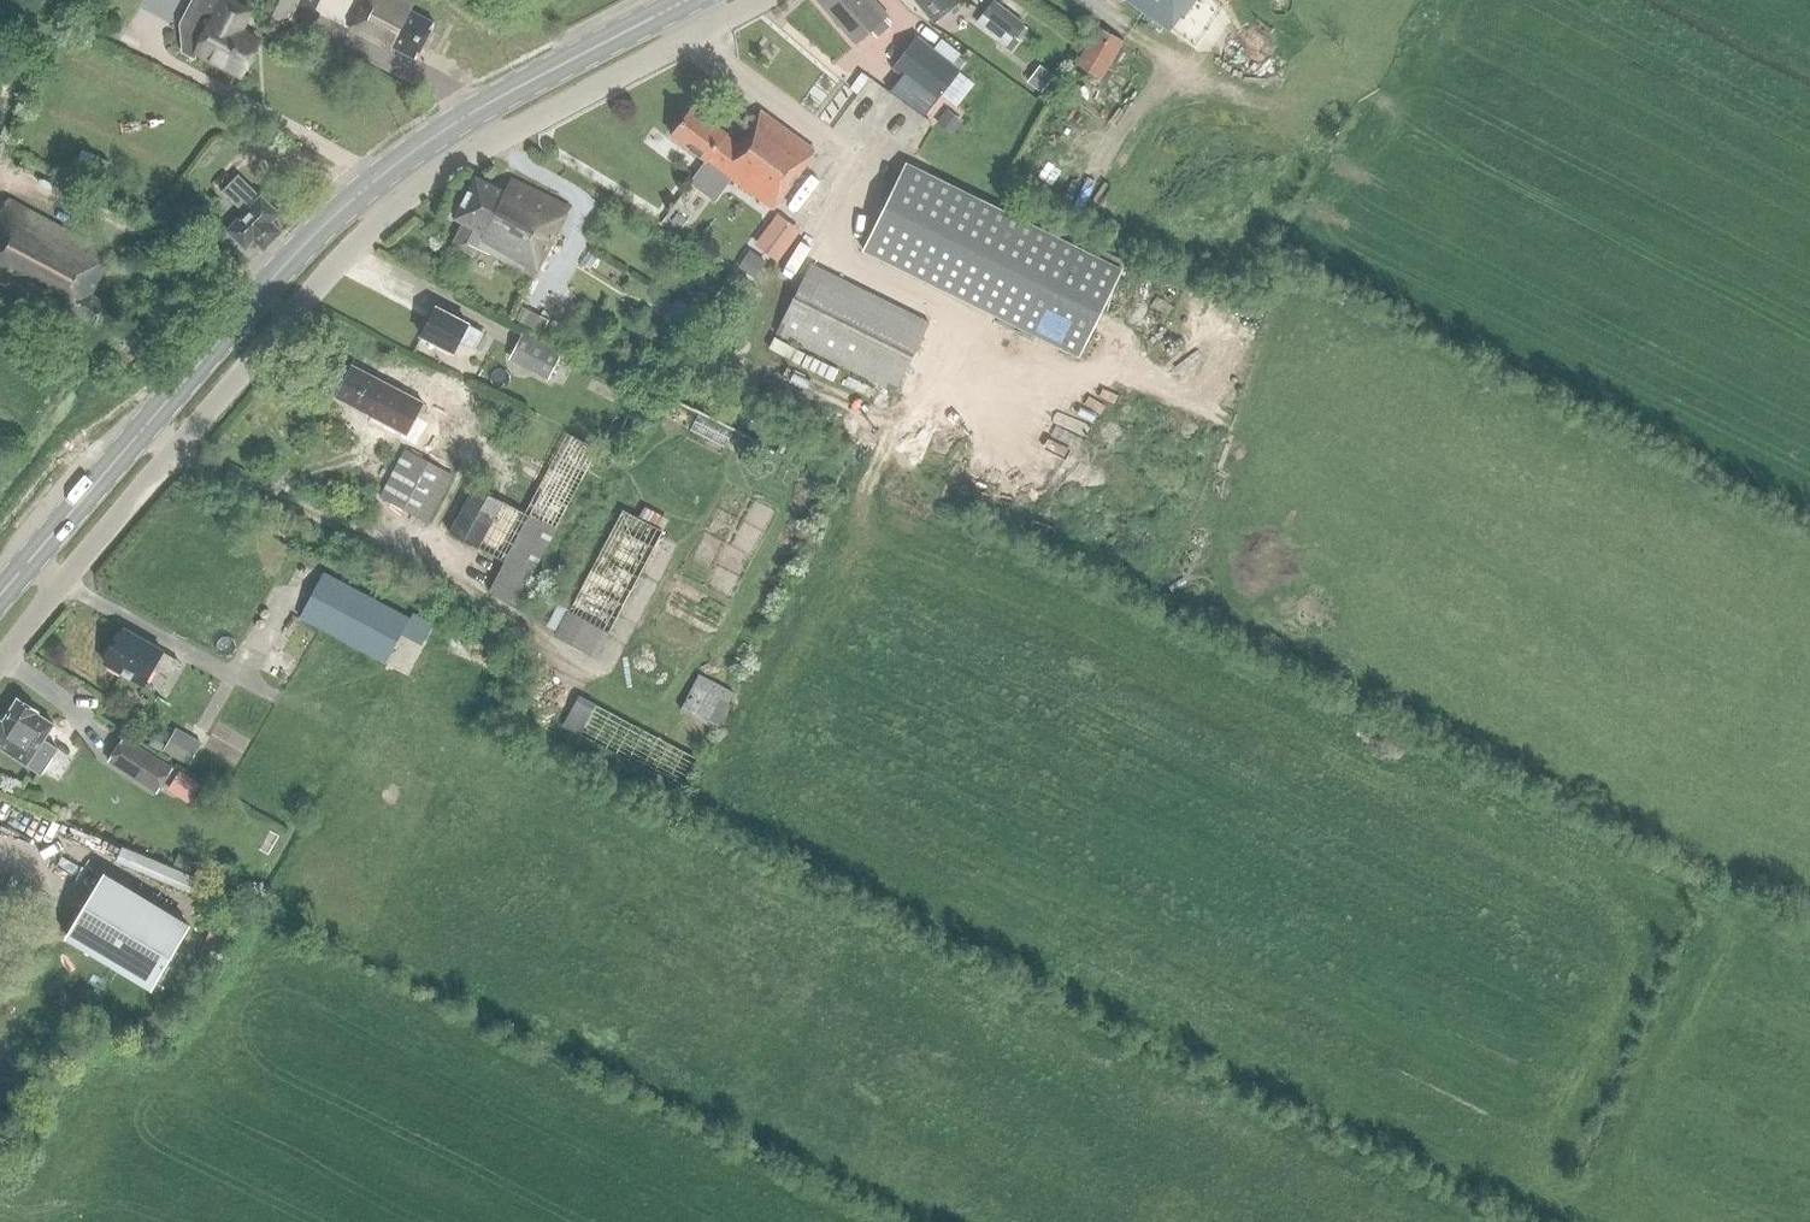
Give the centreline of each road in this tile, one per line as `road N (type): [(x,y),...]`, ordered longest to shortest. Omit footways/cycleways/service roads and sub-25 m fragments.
road 1 (unclassified): [(0,660),(365,231),(492,141),(762,0)]
road 2 (primary): [(0,594),(334,214),(433,136),(688,0)]

